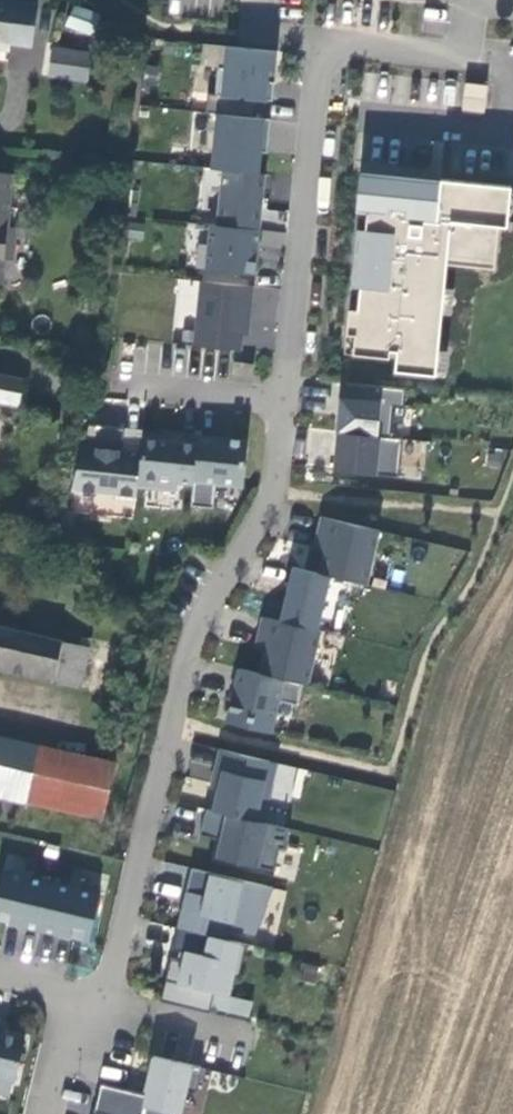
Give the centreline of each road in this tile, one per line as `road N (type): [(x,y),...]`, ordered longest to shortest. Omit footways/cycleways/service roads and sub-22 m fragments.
road 1 (residential): [(287,398),(275,493),(196,631),(117,965),(102,984),(77,993)]
road 2 (residential): [(327,43),(287,398)]
road 3 (residential): [(247,1040),(77,993)]
road 4 (residential): [(454,0),(447,55),(327,43)]
road 5 (residential): [(117,381),(287,398)]
road 6 (residential): [(43,1113),(77,993)]

